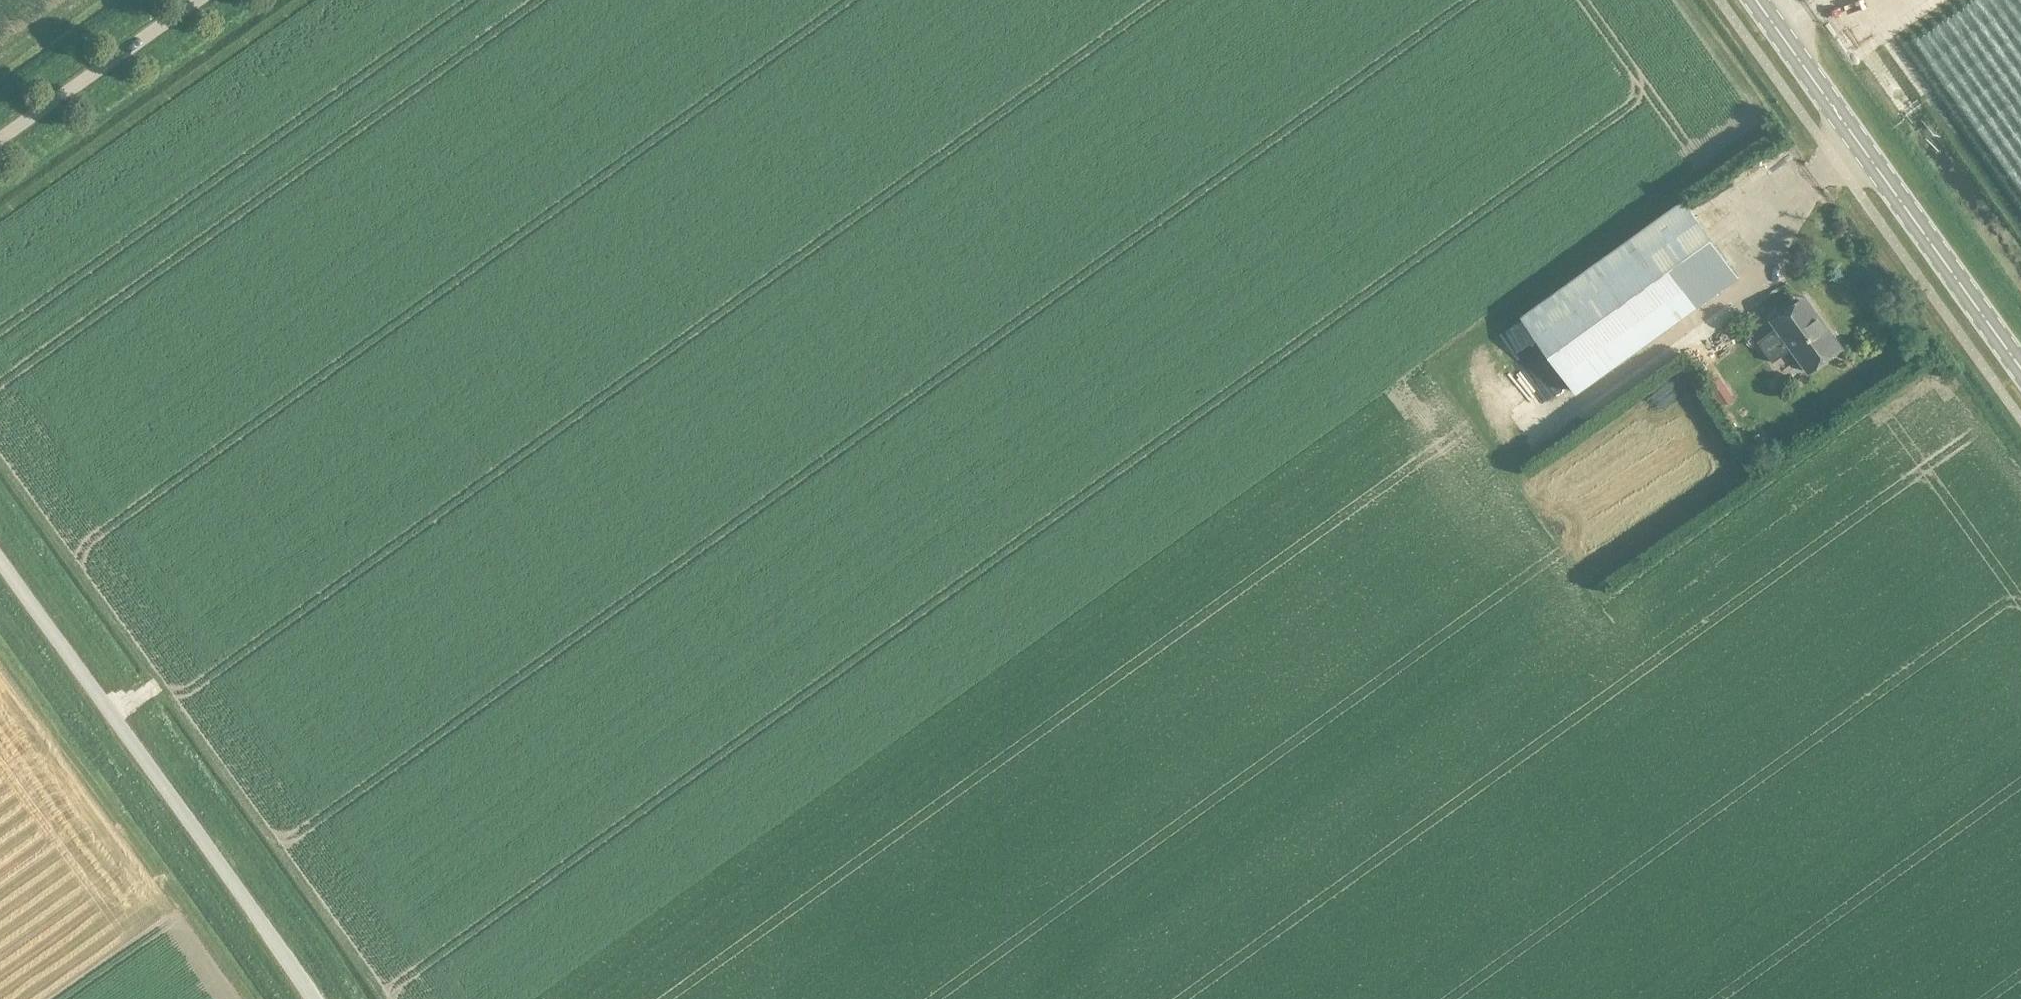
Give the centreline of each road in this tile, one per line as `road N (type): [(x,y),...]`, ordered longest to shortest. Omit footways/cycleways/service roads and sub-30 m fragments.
road 1 (secondary): [(2020,369),(1756,0)]
road 2 (unclassified): [(0,132),(182,0)]

